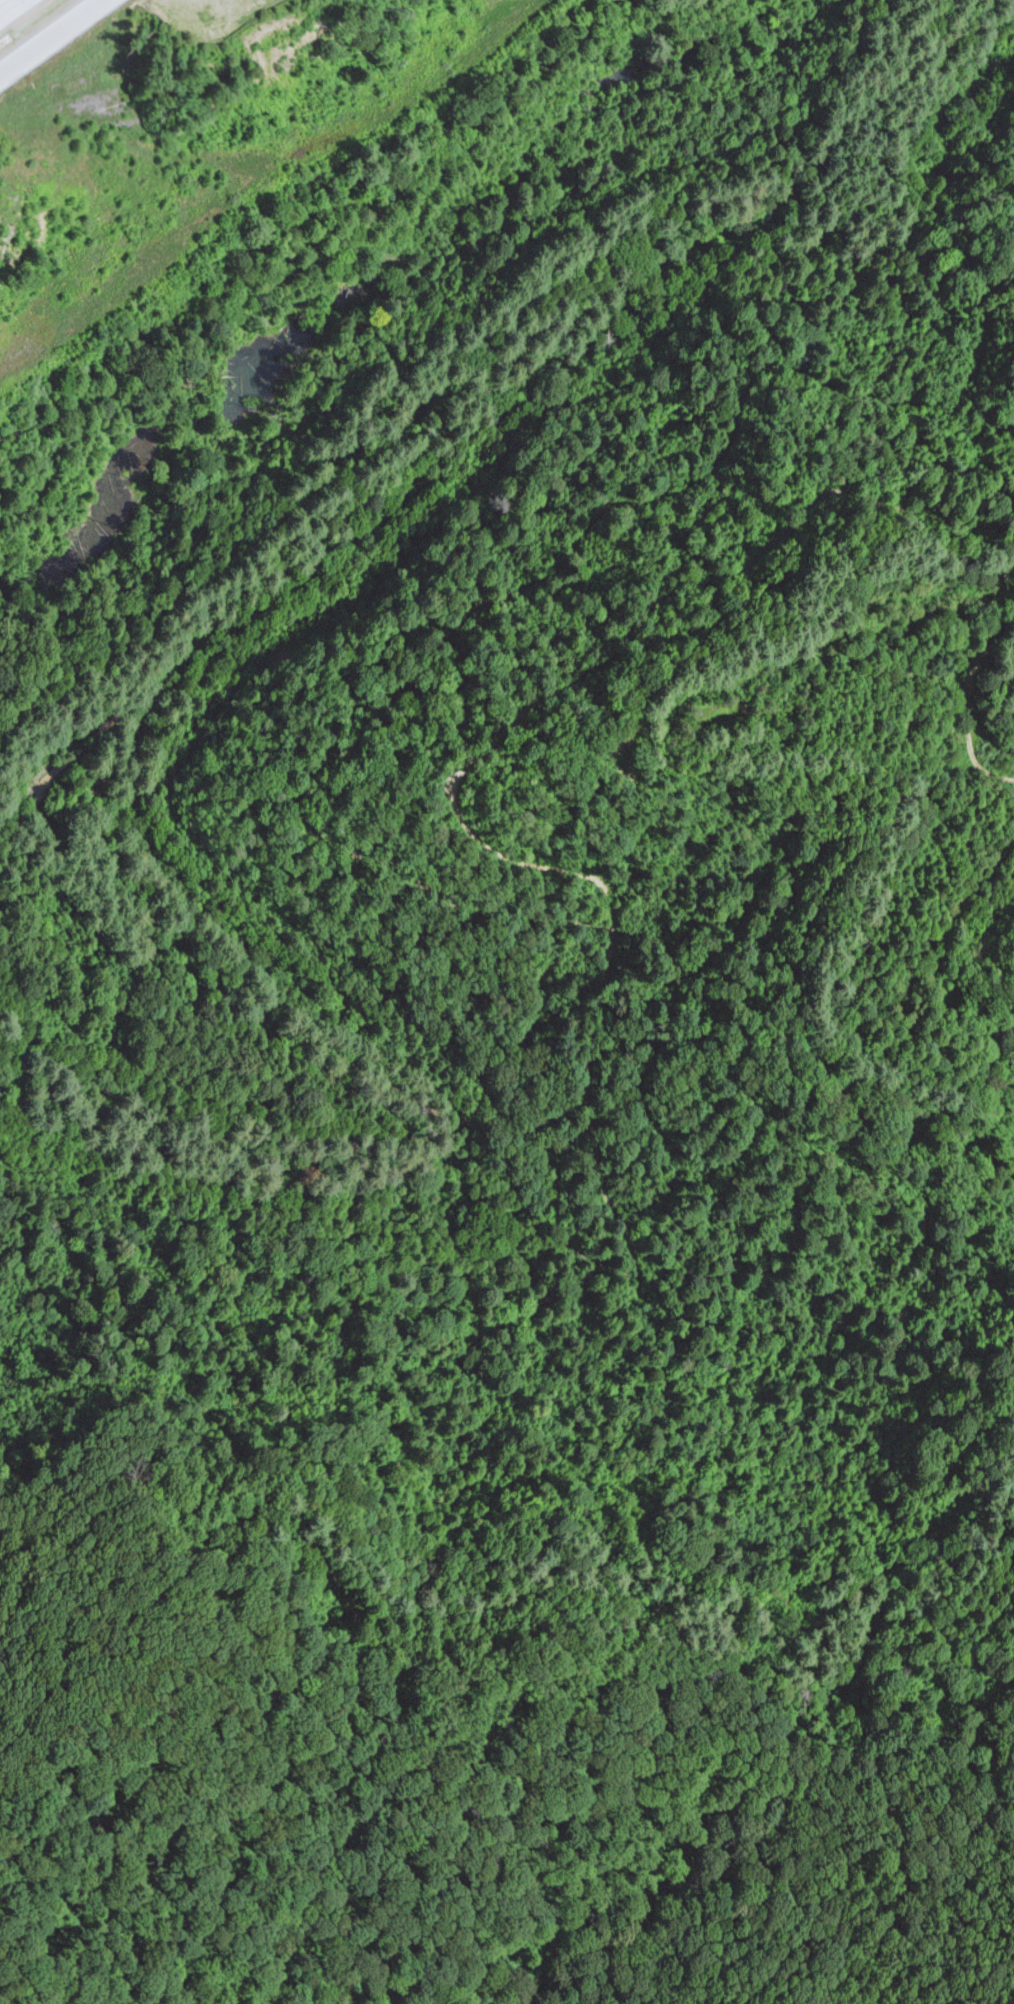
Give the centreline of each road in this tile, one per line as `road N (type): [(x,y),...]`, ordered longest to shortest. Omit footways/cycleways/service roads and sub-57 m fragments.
road 1 (trunk): [(0,84),(115,0)]

